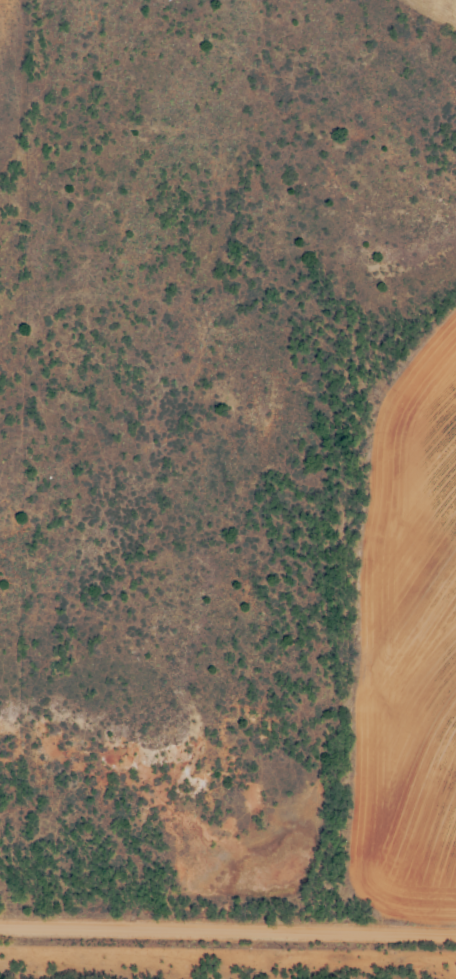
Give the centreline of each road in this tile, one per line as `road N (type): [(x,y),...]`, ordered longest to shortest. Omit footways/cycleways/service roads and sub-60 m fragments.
road 1 (residential): [(0,926),(455,935)]

